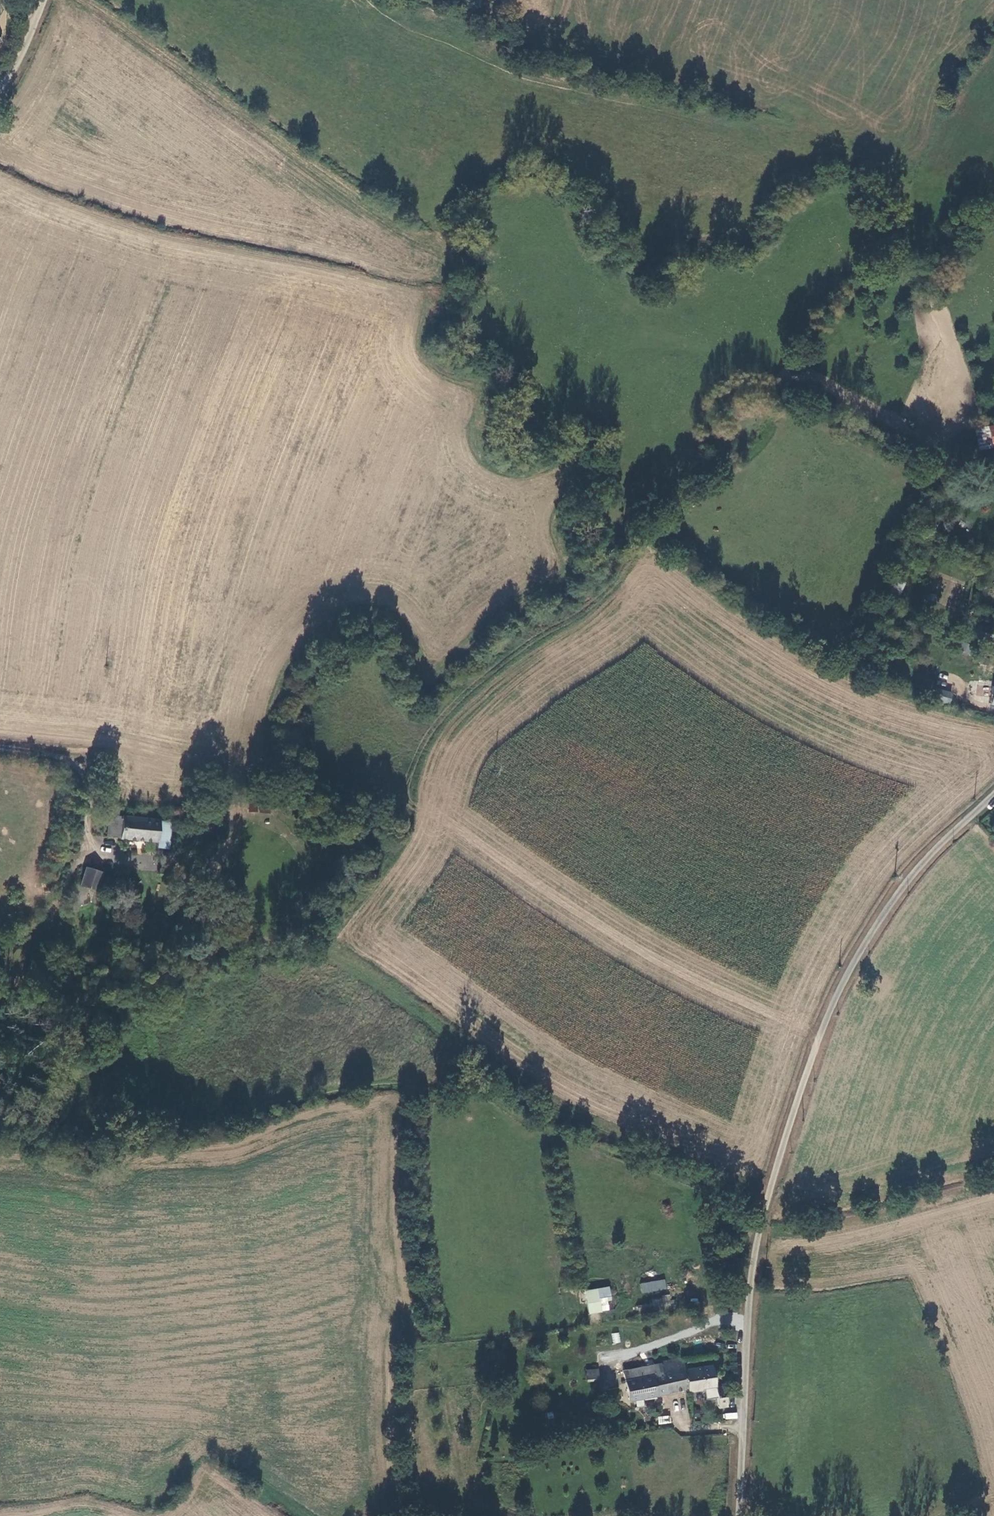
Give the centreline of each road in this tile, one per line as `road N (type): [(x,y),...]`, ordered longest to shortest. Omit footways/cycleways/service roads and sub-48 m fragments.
road 1 (unclassified): [(993,795),(919,871),(835,996),(754,1249),(738,1515)]

